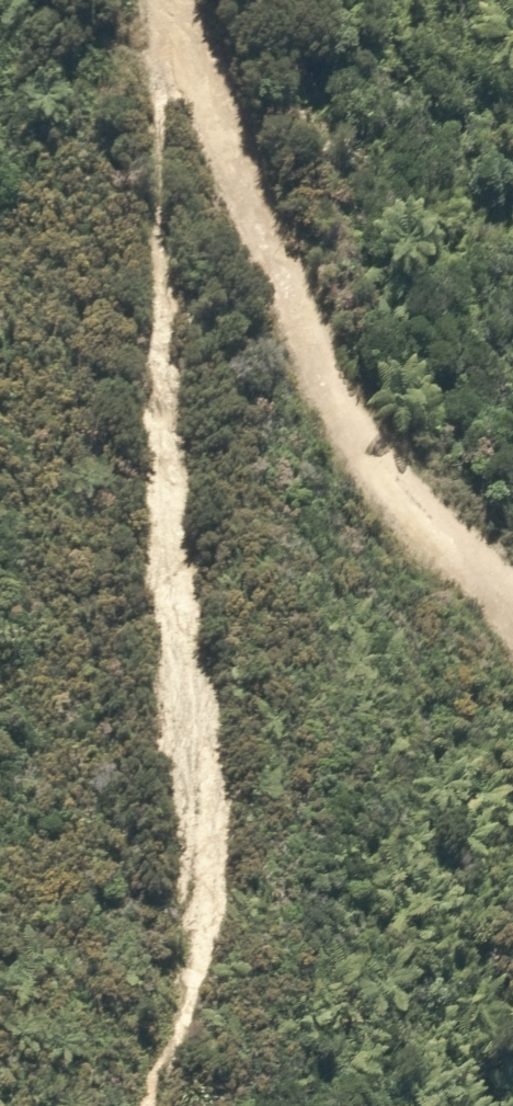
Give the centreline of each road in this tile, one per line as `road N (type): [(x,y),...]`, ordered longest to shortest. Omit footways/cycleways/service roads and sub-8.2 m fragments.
road 1 (track): [(181,103),(174,888),(132,1105)]
road 2 (track): [(158,0),(181,103),(512,681)]

